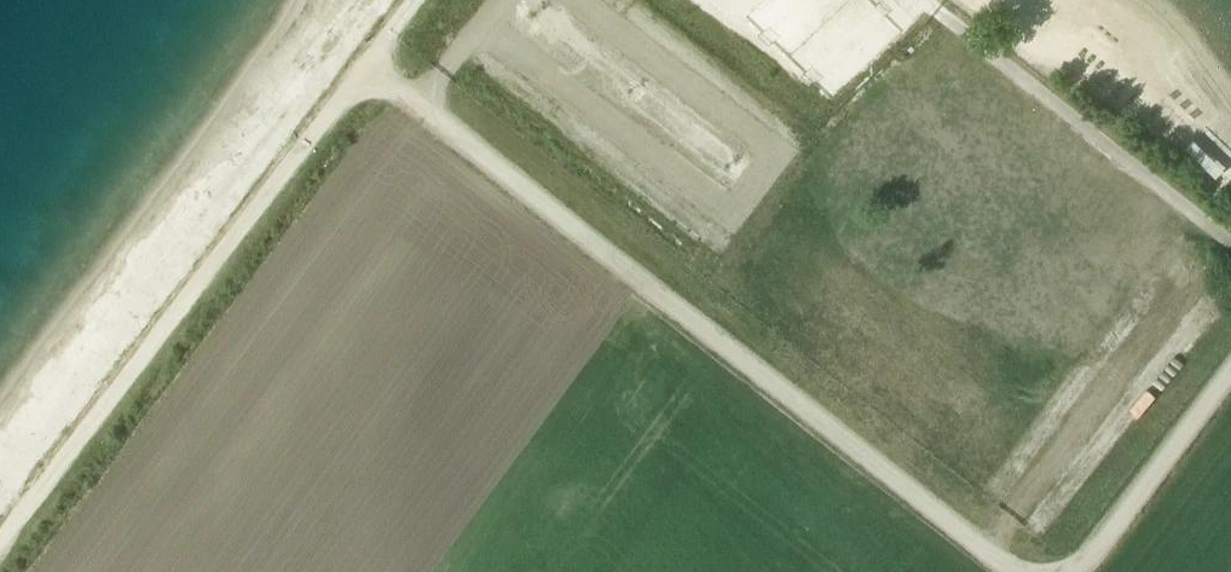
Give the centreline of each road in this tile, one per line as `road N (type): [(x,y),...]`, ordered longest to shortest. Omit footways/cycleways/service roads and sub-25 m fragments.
road 1 (track): [(366,68),(1016,571)]
road 2 (track): [(366,68),(0,541)]
road 3 (track): [(1230,243),(922,0)]
road 4 (track): [(1074,571),(1230,377)]

